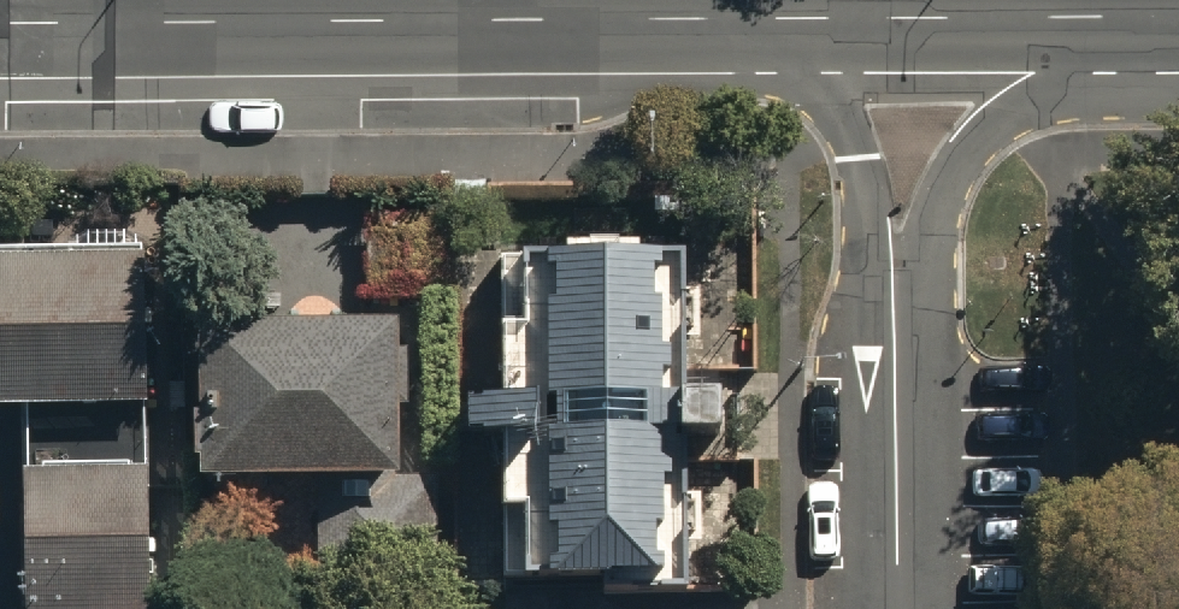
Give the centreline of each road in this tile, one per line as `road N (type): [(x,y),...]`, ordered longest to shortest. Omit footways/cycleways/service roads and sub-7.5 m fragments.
road 1 (tertiary): [(773,18),(0,22)]
road 2 (residential): [(1178,31),(1021,104),(981,140),(935,222),(894,347)]
road 3 (tertiary): [(1178,15),(773,18)]
road 4 (residential): [(894,347),(855,152),(773,18)]
road 5 (residential): [(900,608),(894,347)]

